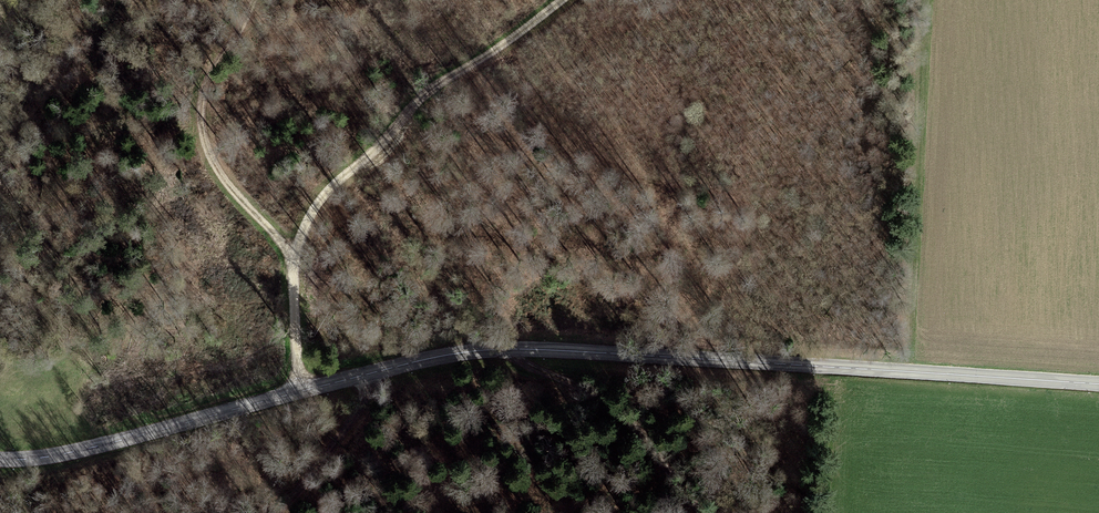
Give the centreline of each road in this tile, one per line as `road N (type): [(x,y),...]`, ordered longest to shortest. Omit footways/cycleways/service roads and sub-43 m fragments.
road 1 (tertiary): [(1098,384),(504,348),(398,366),(96,447),(0,460)]
road 2 (track): [(299,391),(292,254),(215,170),(199,118),(212,65),(253,0)]
road 3 (track): [(563,0),(443,80),(322,196),(292,254)]
road 4 (track): [(504,348),(620,410),(701,512)]

